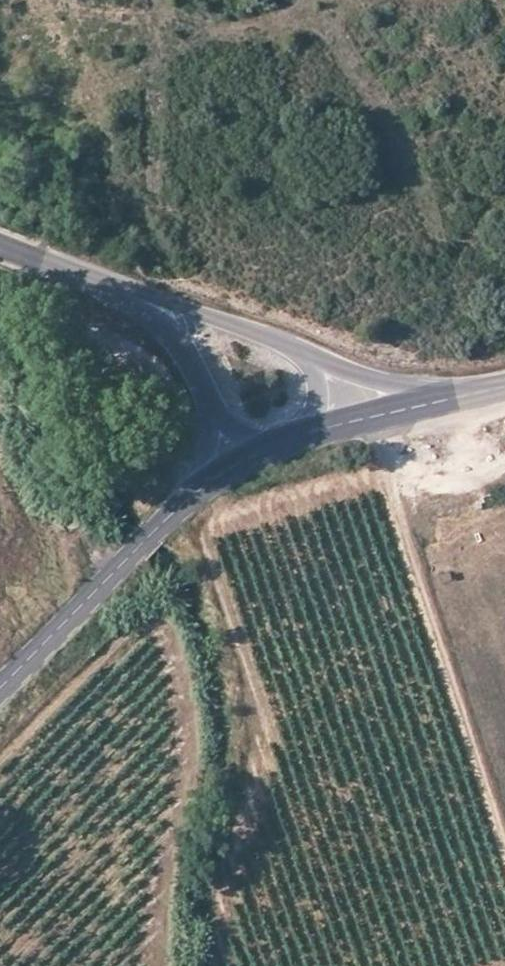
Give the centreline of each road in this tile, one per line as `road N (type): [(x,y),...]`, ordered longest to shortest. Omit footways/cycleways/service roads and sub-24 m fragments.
road 1 (track): [(393,413),(394,470),(418,565),(504,824)]
road 2 (tertiary): [(0,690),(191,496)]
road 3 (tertiary): [(310,355),(118,288)]
road 4 (tertiary): [(118,288),(176,340),(212,415)]
road 5 (tertiary): [(442,399),(310,355)]
road 6 (tertiary): [(312,438),(442,399)]
road 7 (tertiary): [(0,242),(118,288)]

